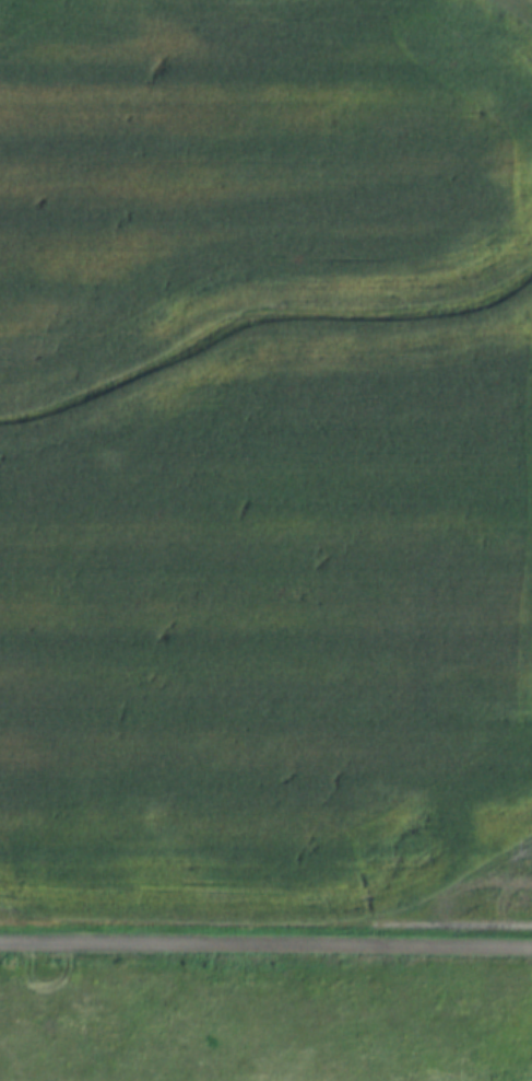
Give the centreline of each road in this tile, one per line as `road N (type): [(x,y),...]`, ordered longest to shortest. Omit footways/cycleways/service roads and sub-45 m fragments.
road 1 (track): [(531,949),(0,944)]

